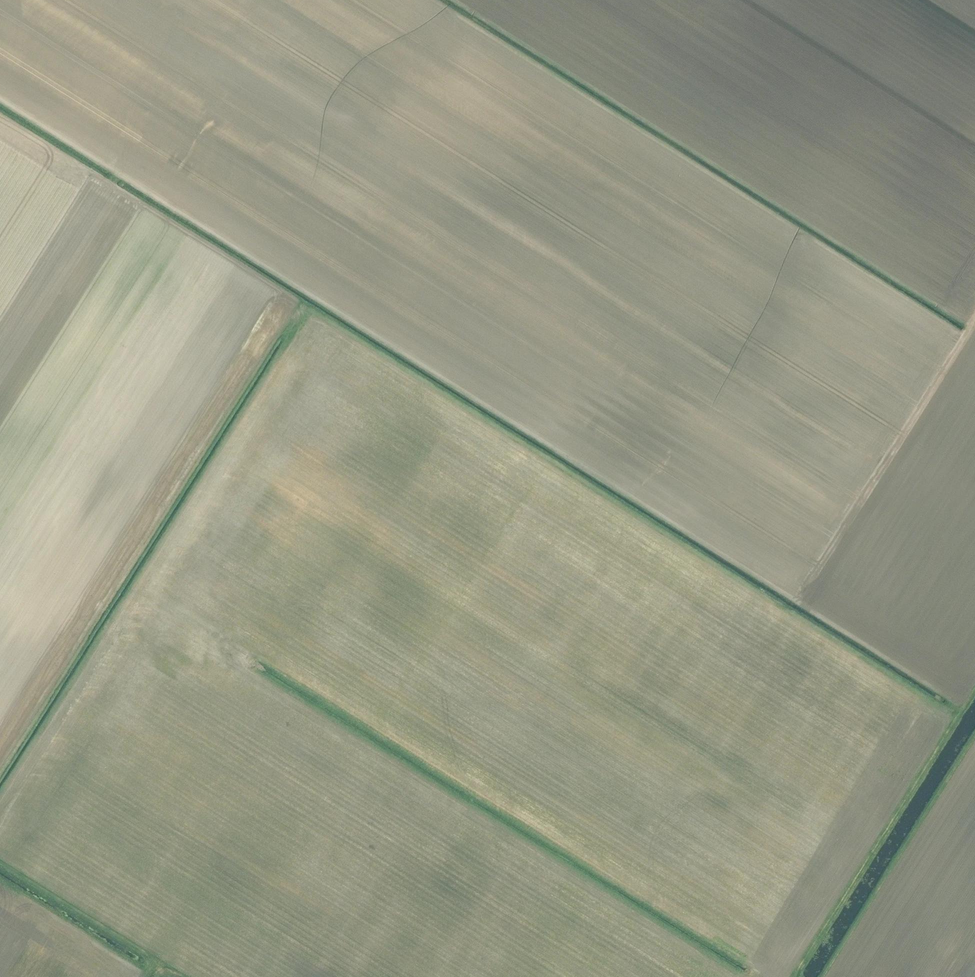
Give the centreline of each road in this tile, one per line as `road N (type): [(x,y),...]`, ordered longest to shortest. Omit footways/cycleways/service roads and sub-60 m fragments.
road 1 (track): [(827,976),(974,741)]

